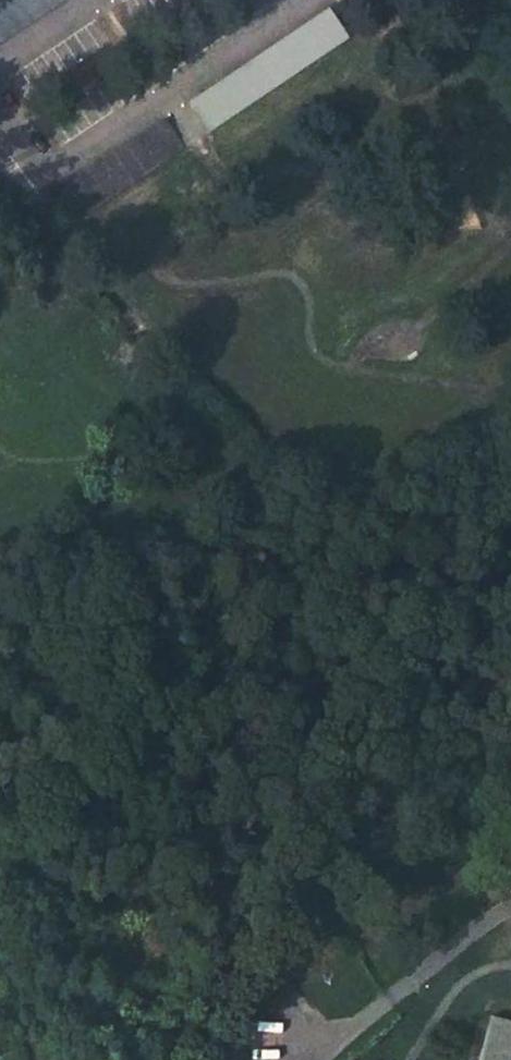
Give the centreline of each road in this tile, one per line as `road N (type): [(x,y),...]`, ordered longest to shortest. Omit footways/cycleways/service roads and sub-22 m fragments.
road 1 (residential): [(310,0),(55,180),(0,116)]
road 2 (residential): [(0,71),(106,0)]

